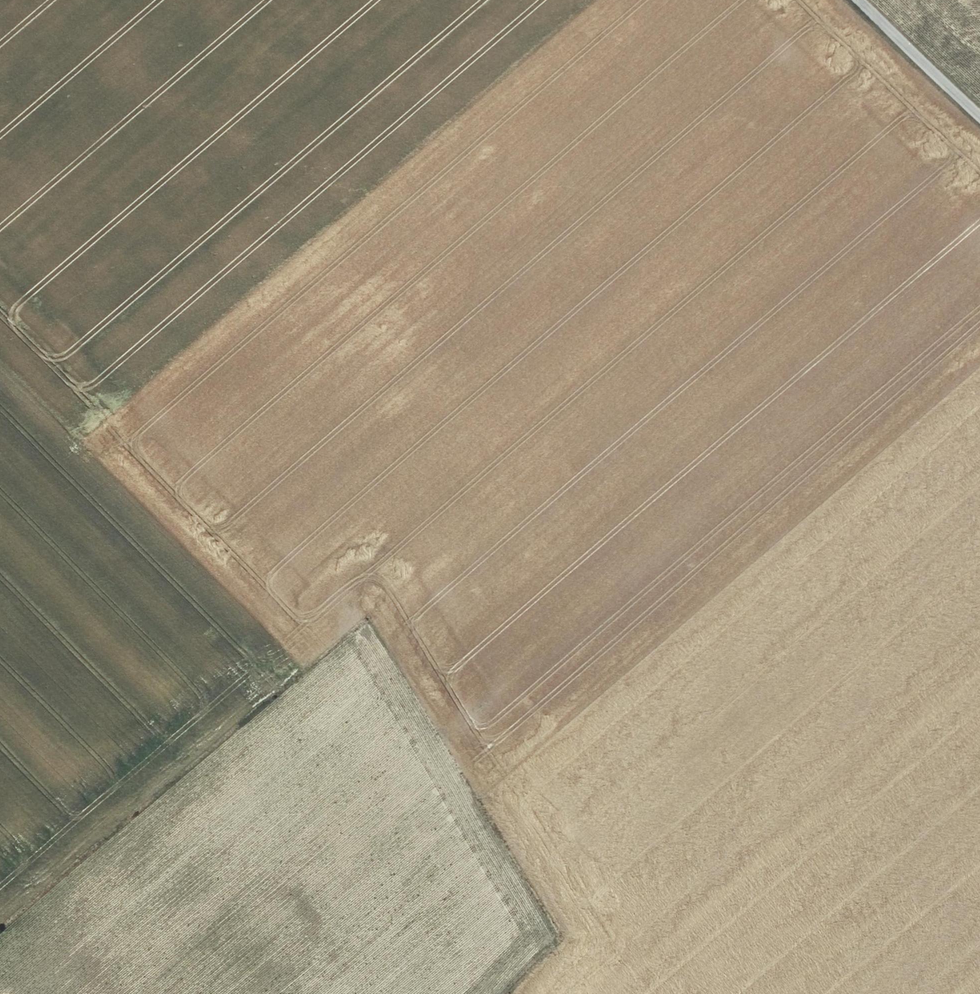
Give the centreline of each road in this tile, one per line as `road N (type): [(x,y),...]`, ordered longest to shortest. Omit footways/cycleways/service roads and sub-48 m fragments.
road 1 (tertiary): [(856,0),(979,115)]

